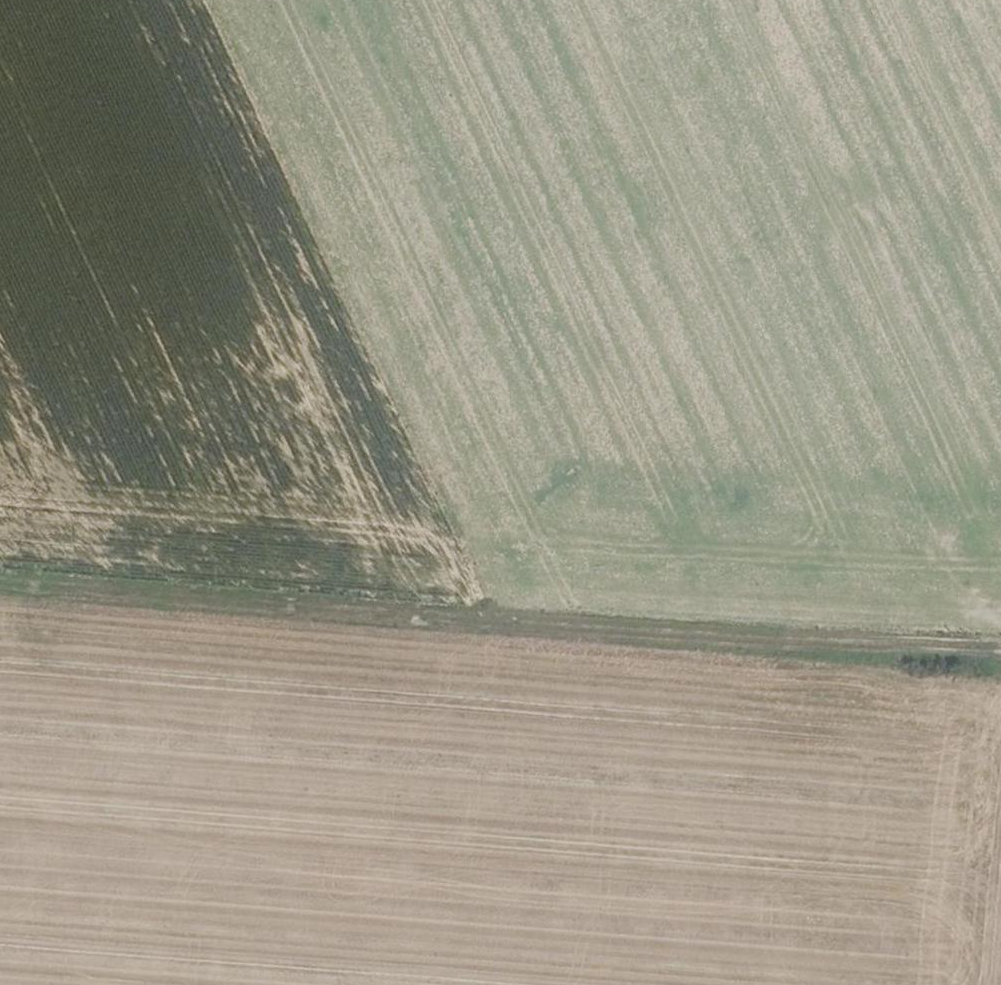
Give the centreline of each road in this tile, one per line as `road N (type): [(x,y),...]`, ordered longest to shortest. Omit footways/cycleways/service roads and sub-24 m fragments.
road 1 (track): [(1000,672),(0,593)]

